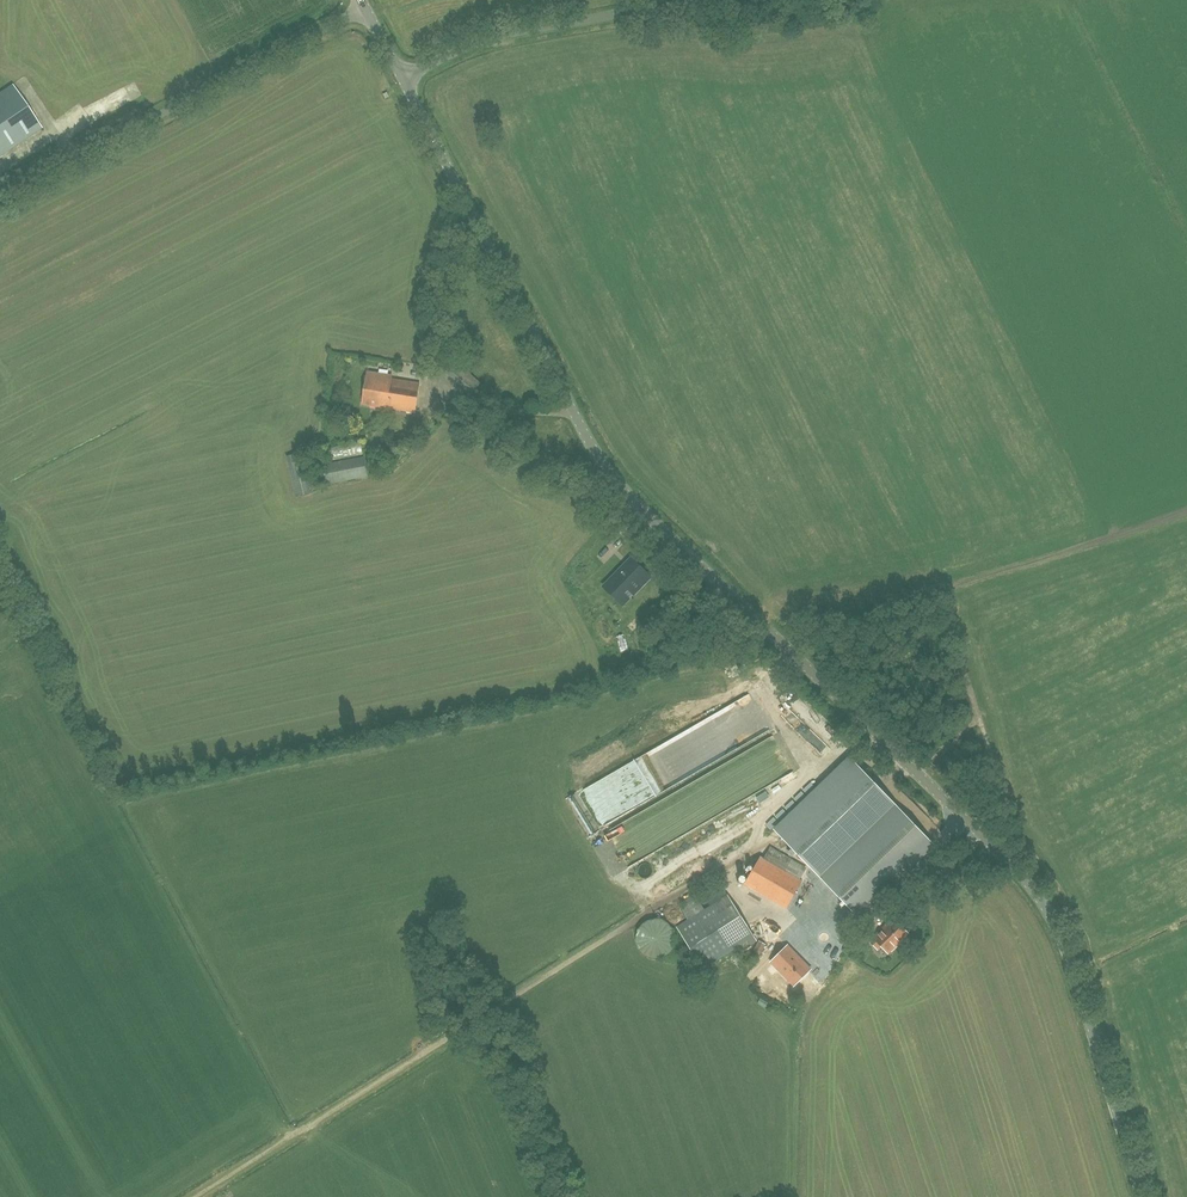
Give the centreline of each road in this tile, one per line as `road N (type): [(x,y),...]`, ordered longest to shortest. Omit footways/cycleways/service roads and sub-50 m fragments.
road 1 (unclassified): [(1144,1196),(1064,939),(1040,896),(605,456),(405,74)]
road 2 (unclassified): [(0,200),(365,8)]
road 3 (unclassified): [(405,74),(509,32),(677,0)]

